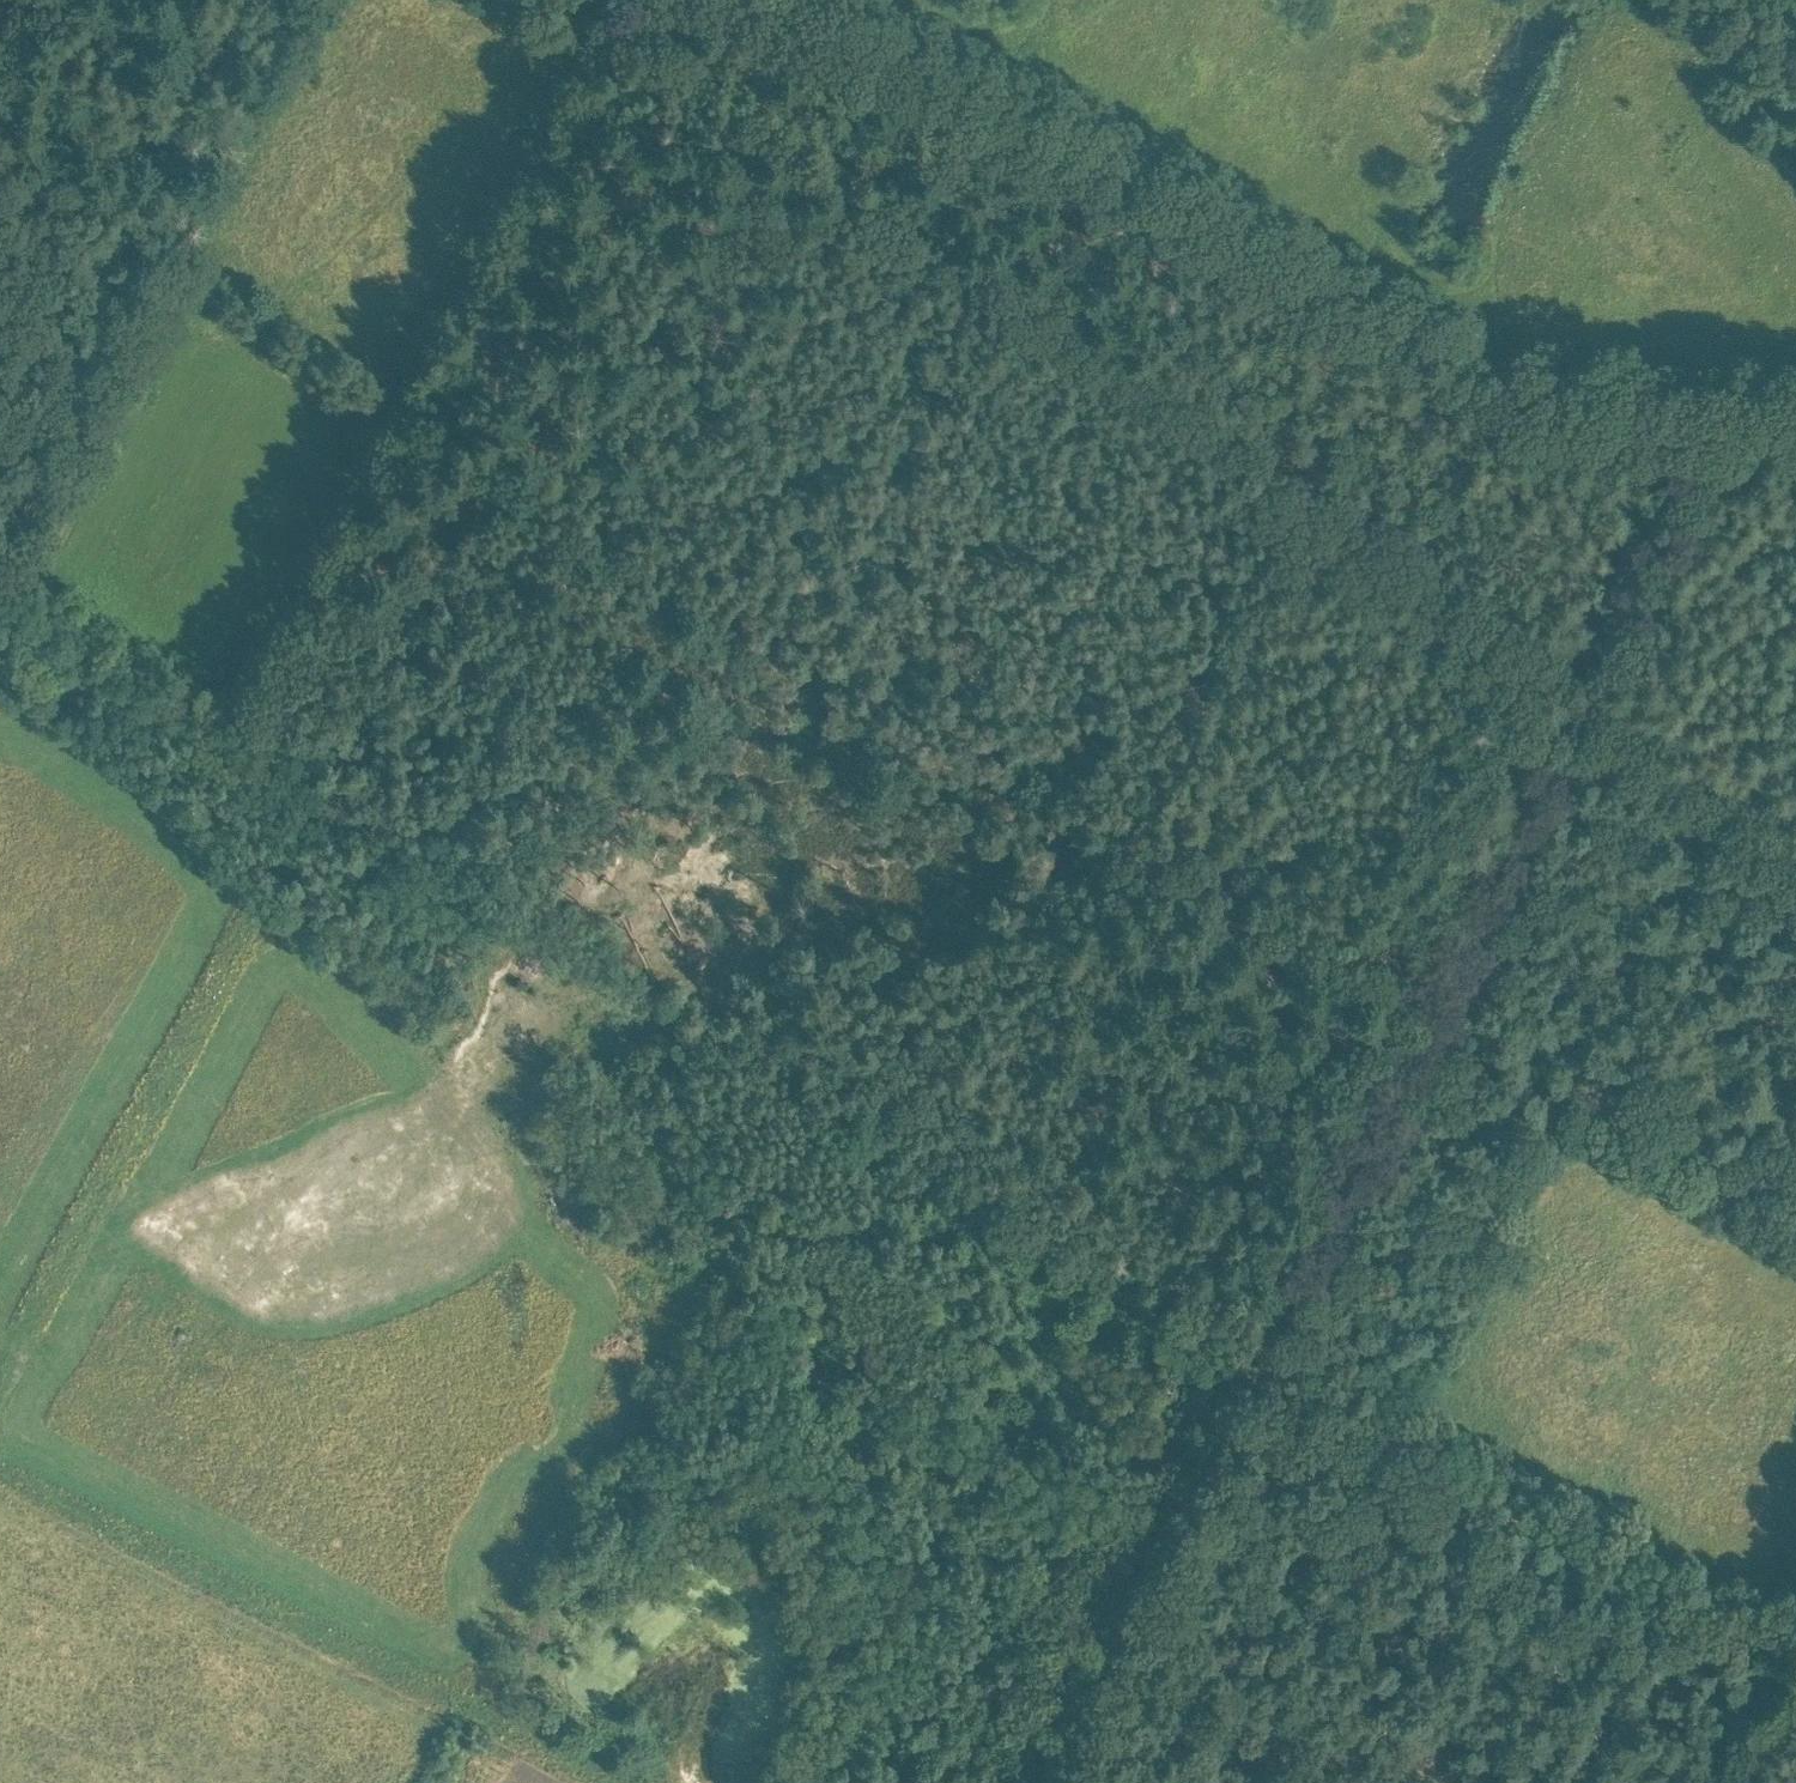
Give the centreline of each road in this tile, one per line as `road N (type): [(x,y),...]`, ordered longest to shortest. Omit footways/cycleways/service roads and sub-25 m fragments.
road 1 (track): [(1038,1782),(1724,407),(1559,390),(786,0)]
road 2 (track): [(1252,1354),(1795,1673)]

